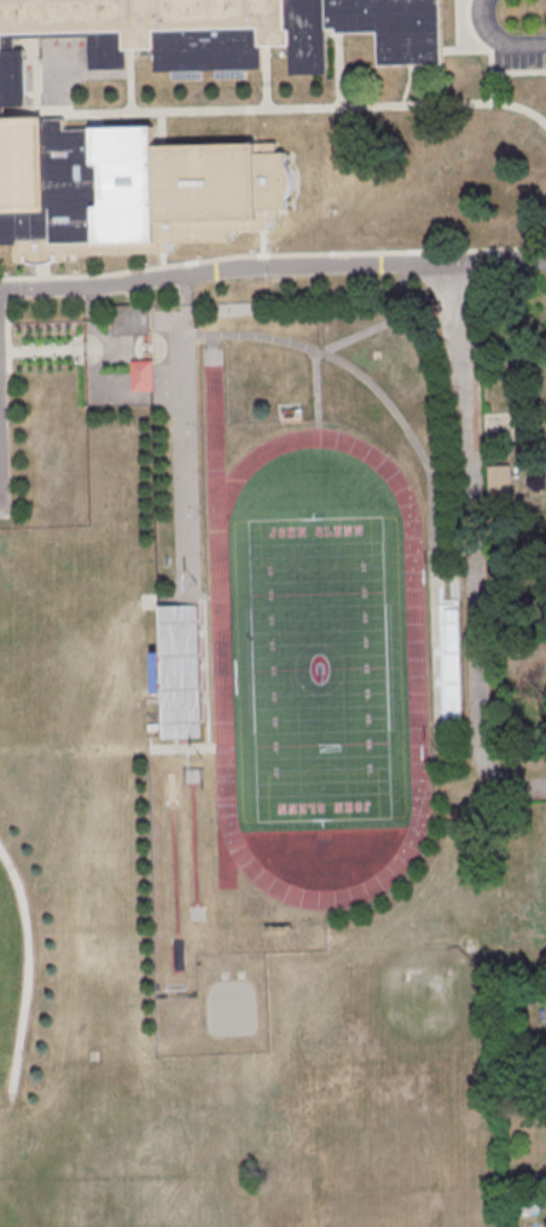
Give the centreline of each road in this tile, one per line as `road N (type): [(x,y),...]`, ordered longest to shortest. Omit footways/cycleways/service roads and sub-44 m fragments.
road 1 (residential): [(494,777),(483,746),(464,262)]

